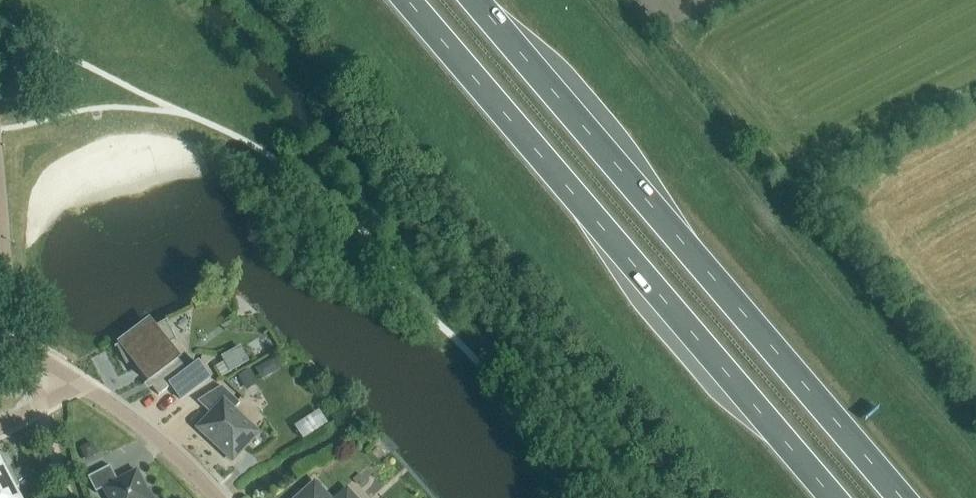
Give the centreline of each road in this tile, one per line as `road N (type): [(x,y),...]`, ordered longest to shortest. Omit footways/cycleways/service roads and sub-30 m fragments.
road 1 (trunk): [(902,497),(476,0)]
road 2 (trunk): [(408,0),(834,497)]
road 3 (residential): [(224,497),(158,426),(72,369)]

